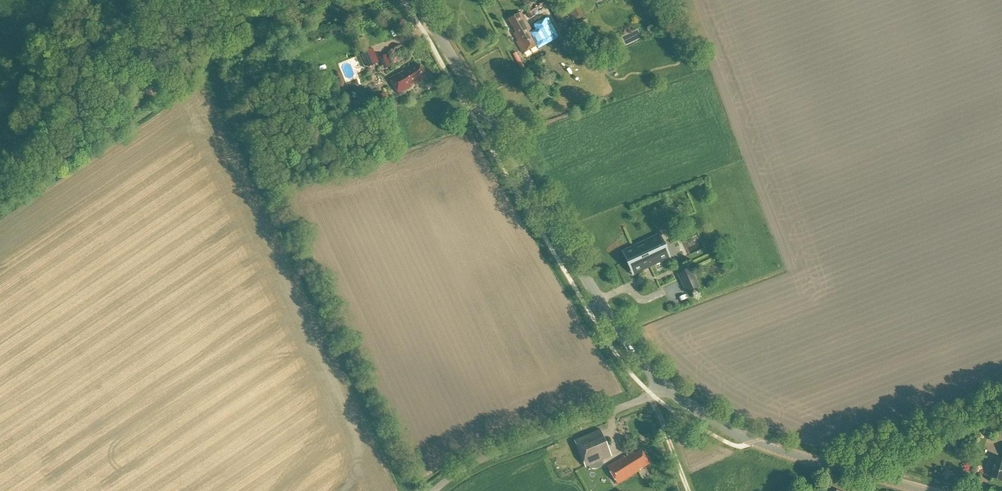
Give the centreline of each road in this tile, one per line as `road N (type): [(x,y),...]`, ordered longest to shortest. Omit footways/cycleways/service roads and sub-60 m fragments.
road 1 (tertiary): [(664,385),(595,293),(418,0)]
road 2 (tertiary): [(928,490),(753,442),(664,385)]
road 3 (unclassified): [(434,490),(469,466),(664,385)]

